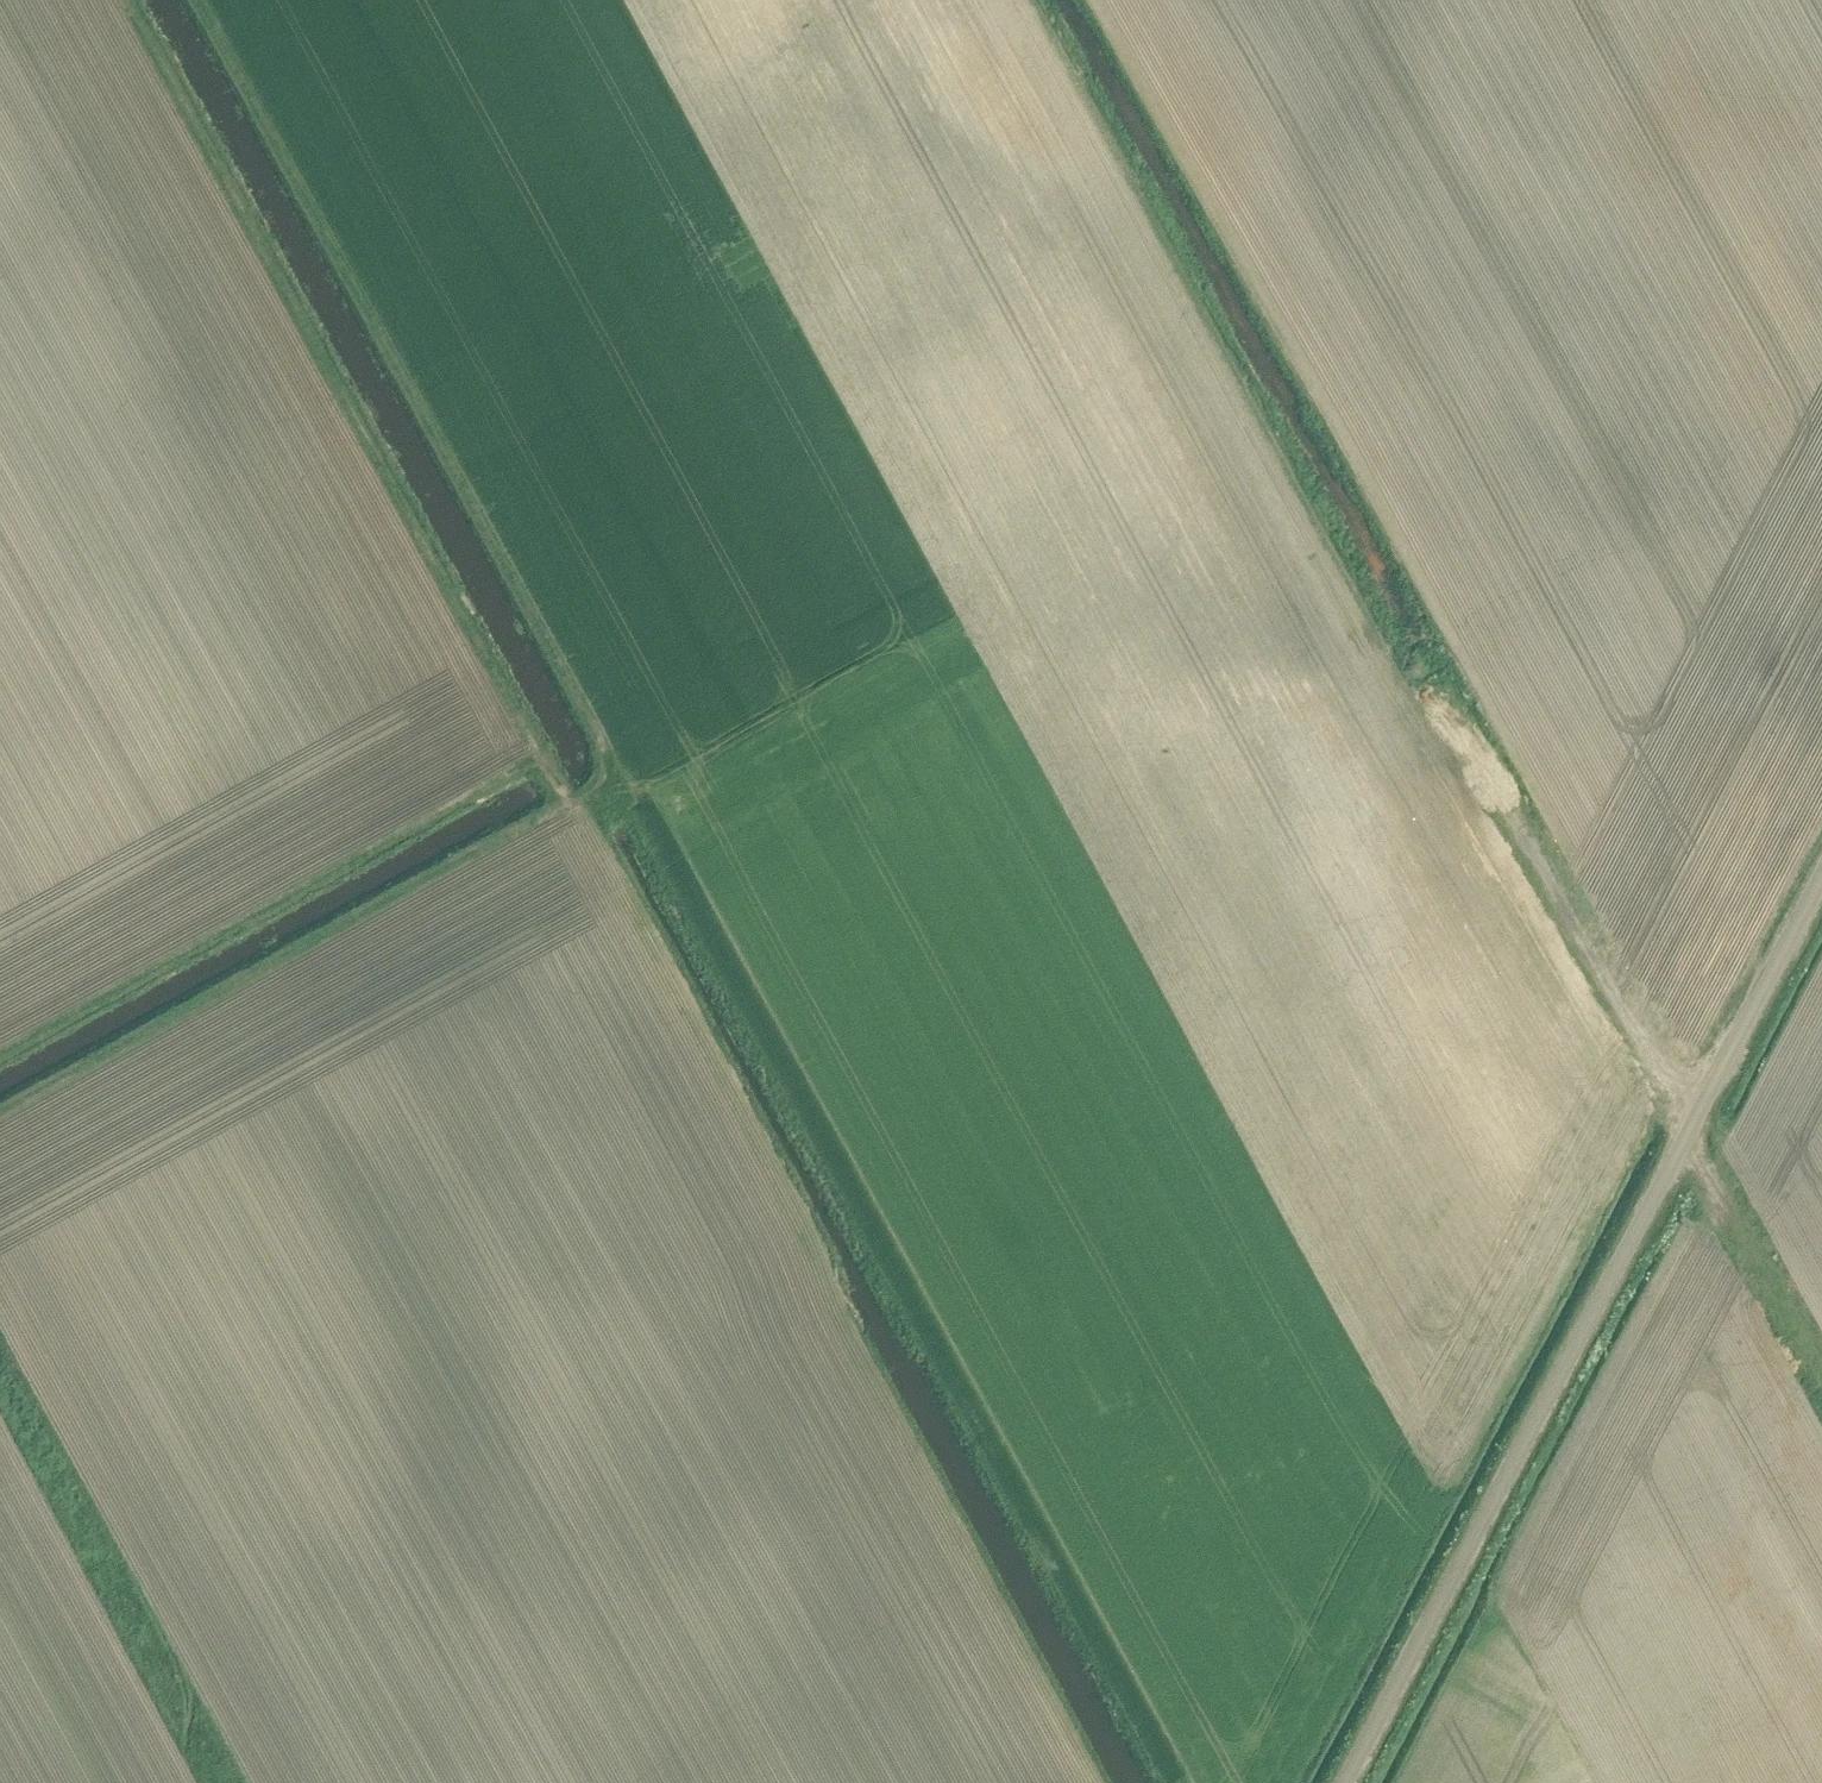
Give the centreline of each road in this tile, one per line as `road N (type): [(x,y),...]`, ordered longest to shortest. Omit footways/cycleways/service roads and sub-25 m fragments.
road 1 (unclassified): [(1331,1782),(1821,862)]

